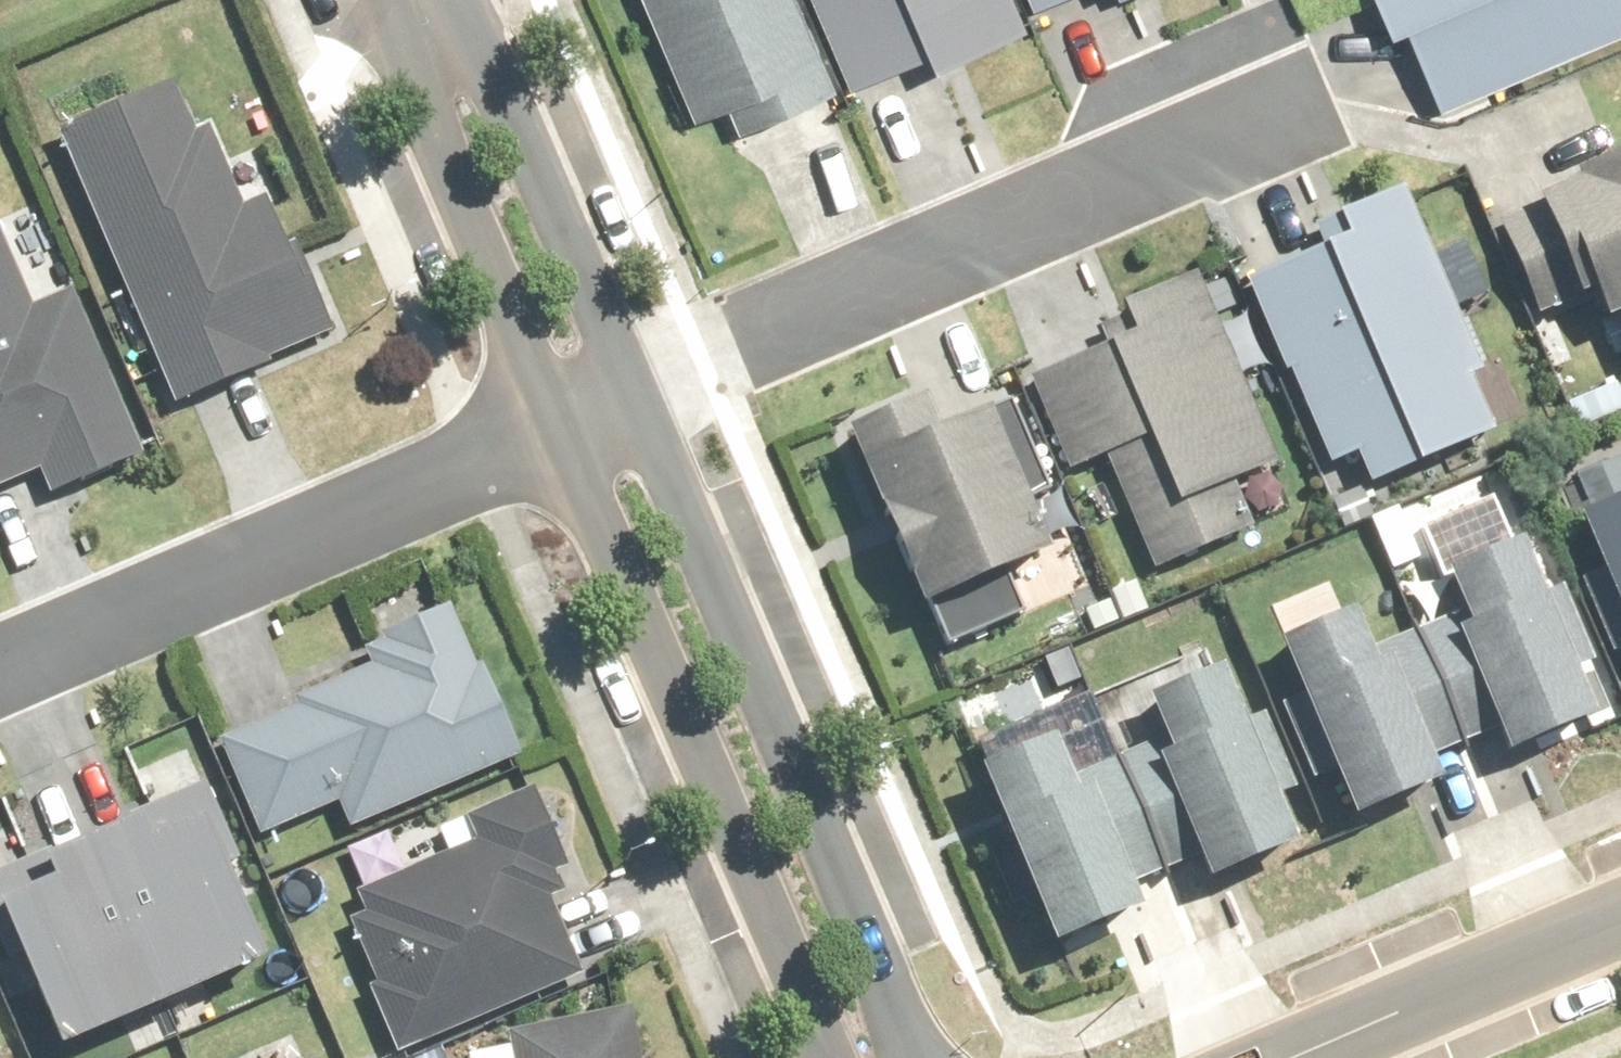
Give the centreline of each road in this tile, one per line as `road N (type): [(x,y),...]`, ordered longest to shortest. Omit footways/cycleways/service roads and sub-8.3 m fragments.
road 1 (residential): [(1322,100),(633,395)]
road 2 (tertiary): [(633,395),(884,973),(905,1057)]
road 3 (tertiary): [(829,1057),(811,999),(550,432)]
road 4 (residential): [(0,673),(550,432)]
road 5 (tertiary): [(550,432),(415,99),(406,0)]
road 6 (tertiary): [(424,0),(496,71),(633,395)]
road 7 (residential): [(1303,1057),(1620,921)]

